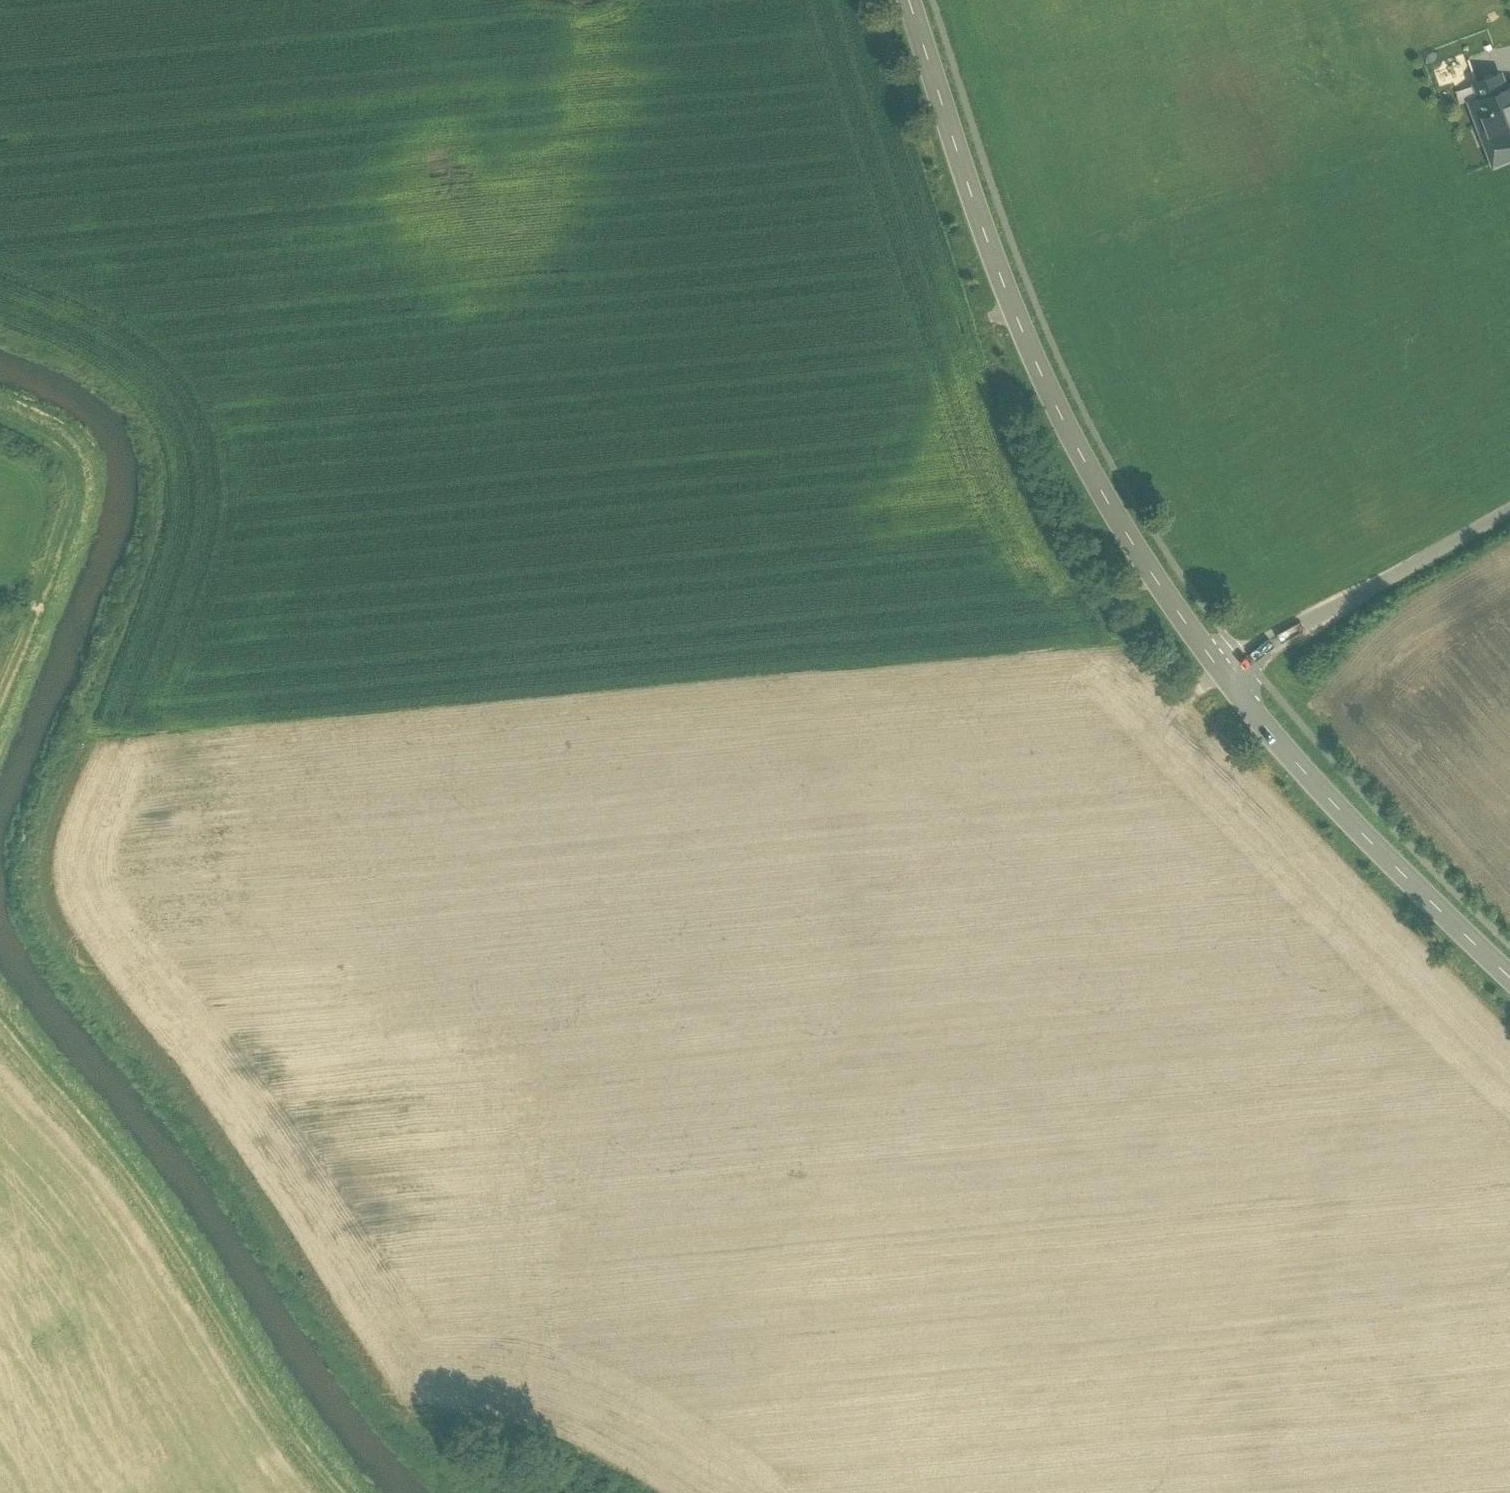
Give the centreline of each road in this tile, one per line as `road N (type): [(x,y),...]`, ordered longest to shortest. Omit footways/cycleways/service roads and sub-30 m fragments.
road 1 (secondary): [(913,0),(1001,278),(1064,424),(1223,678)]
road 2 (secondary): [(1223,678),(1383,858),(1509,979)]
road 3 (unclassified): [(1223,678),(1509,513)]

